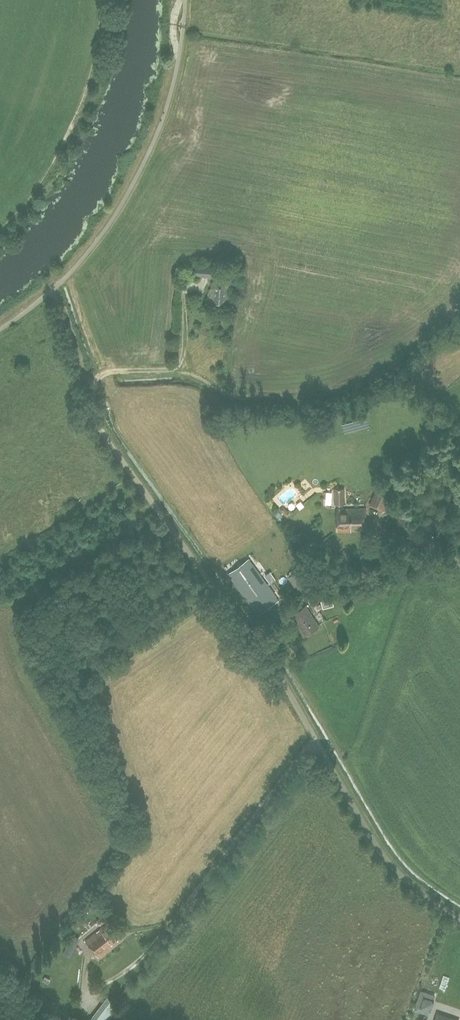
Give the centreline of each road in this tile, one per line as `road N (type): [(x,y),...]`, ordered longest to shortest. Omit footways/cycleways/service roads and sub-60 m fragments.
road 1 (unclassified): [(459,919),(409,883),(379,850),(281,680),(105,437),(91,400)]
road 2 (track): [(9,610),(156,508)]

